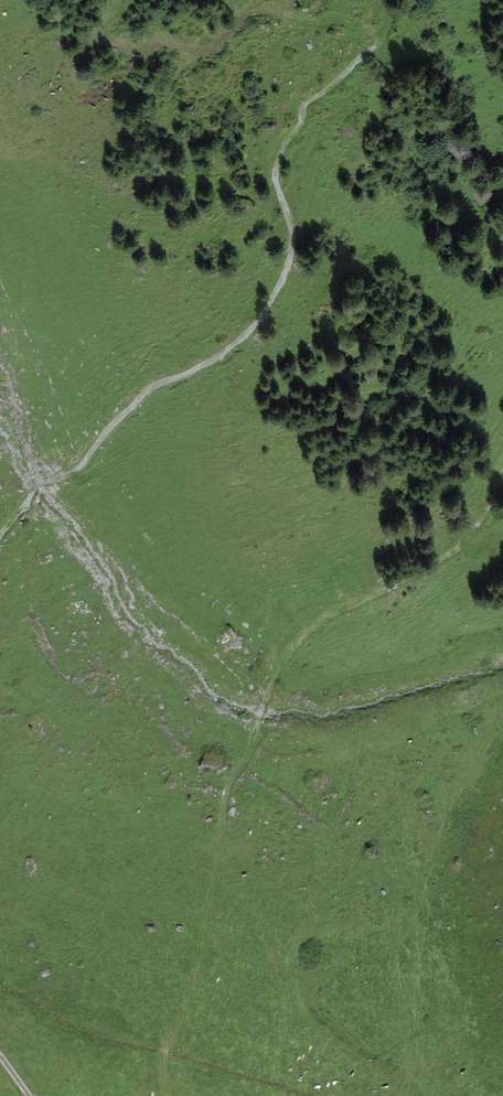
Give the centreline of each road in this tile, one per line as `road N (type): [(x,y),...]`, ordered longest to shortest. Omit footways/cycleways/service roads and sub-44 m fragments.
road 1 (track): [(0,535),(77,469),(143,394),(204,368),(262,325),(292,285),(304,264),(304,237),(282,172),(311,104),(361,68),(382,33),(381,26),(260,9),(211,51),(83,48),(120,0)]
road 2 (track): [(223,836),(264,707),(300,641),(321,619),(412,586),(465,553),(502,490)]
road 3 (track): [(223,836),(162,1065),(164,1095)]

